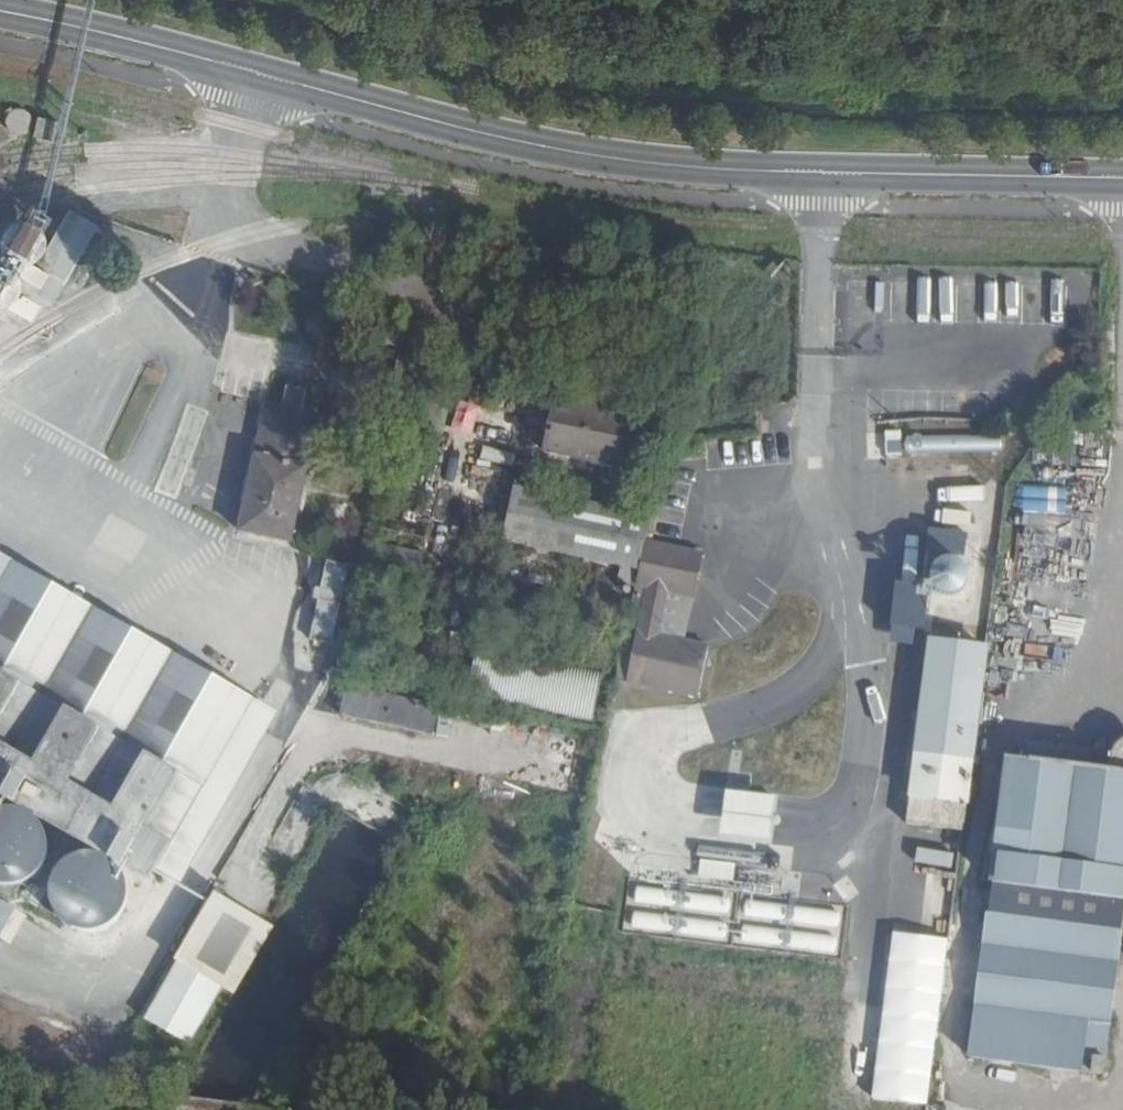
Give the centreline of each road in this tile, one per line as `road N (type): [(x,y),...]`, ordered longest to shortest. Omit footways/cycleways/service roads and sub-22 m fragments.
road 1 (tertiary): [(1122,178),(706,169),(556,150),(0,11)]

